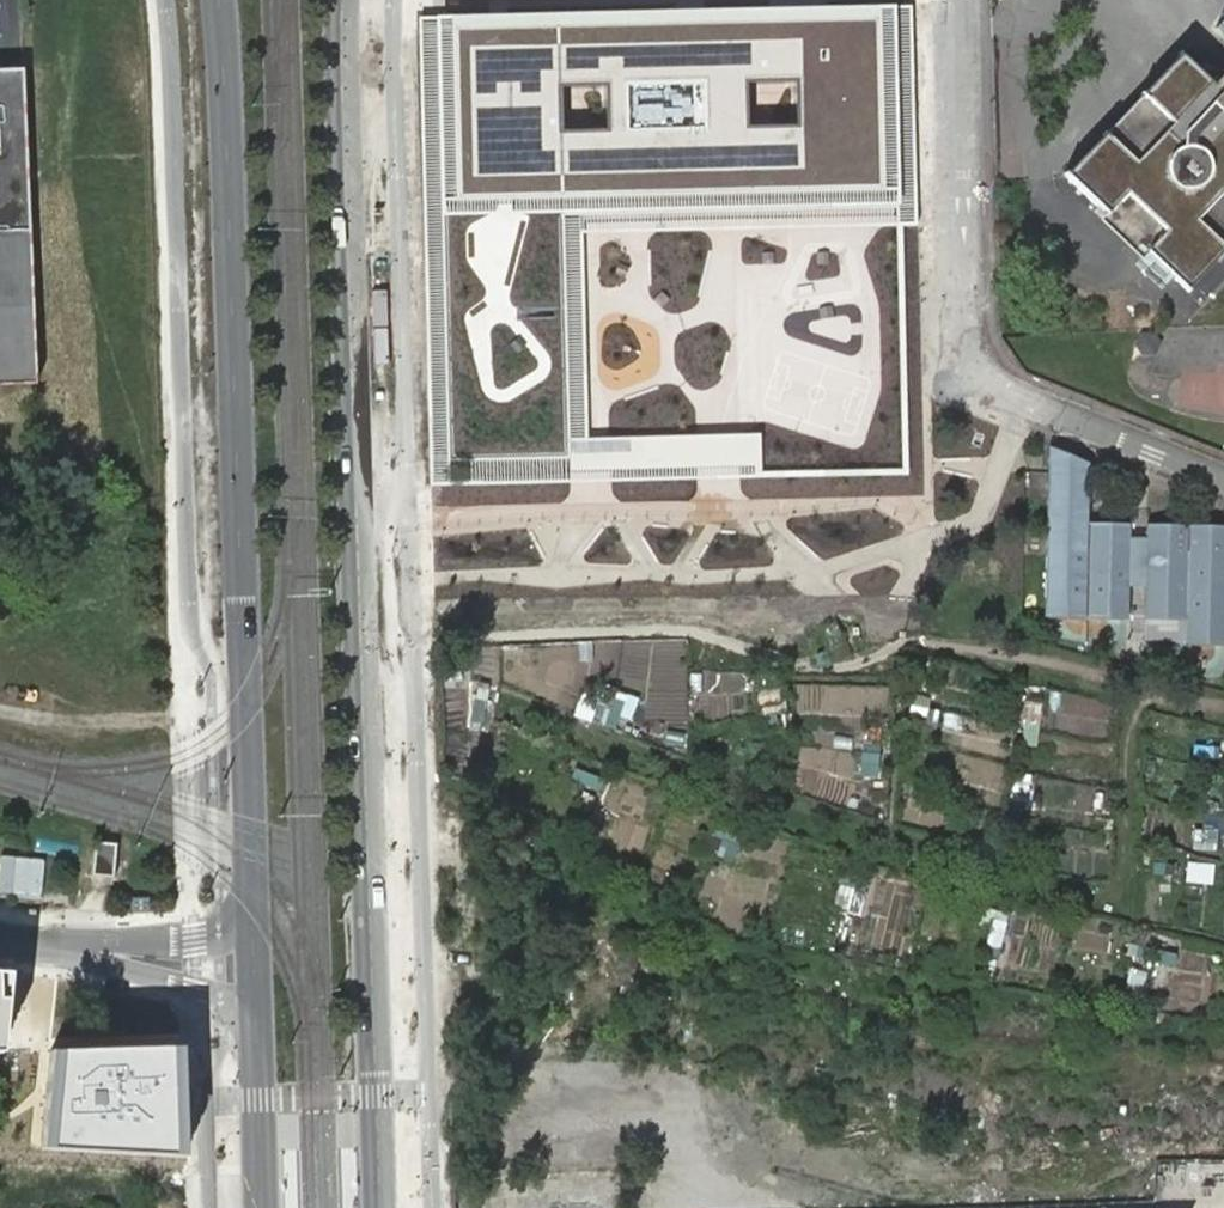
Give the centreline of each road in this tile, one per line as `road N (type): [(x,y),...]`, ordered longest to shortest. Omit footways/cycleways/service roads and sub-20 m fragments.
road 1 (secondary): [(379,1207),(343,0)]
road 2 (secondary): [(218,0),(250,899)]
road 3 (unclassified): [(955,0),(957,322),(968,360),(985,380),(1223,480)]
road 4 (residential): [(99,951),(215,999),(256,1032)]
road 5 (secondary): [(256,1032),(261,1207)]
road 6 (residential): [(250,899),(218,930),(196,939),(99,951)]
road 7 (secondary): [(250,899),(256,1032)]

